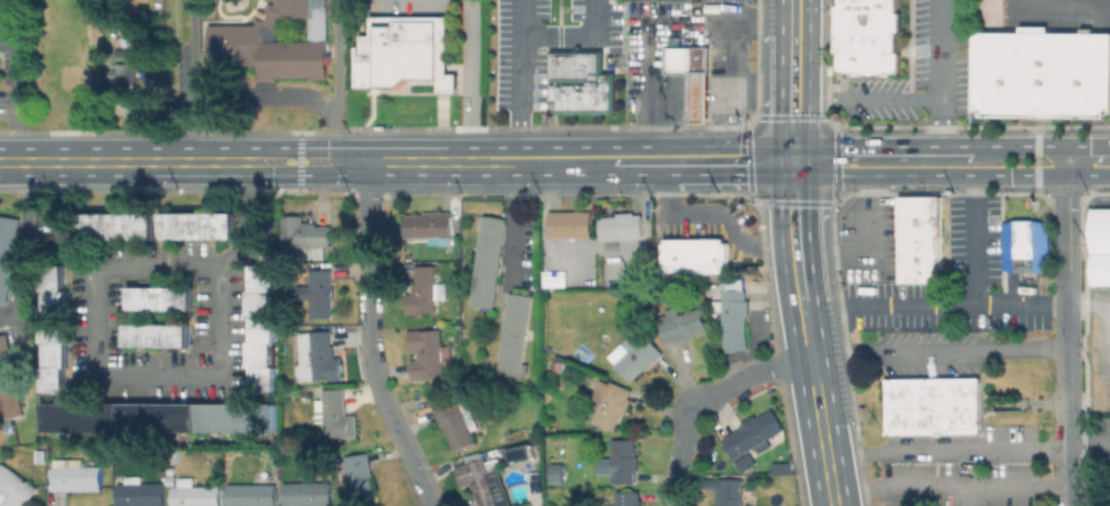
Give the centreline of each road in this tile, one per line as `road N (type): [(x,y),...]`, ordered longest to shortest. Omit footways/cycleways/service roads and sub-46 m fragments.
road 1 (primary): [(370,161),(0,161)]
road 2 (residential): [(1069,175),(1073,505)]
road 3 (secondary): [(794,158),(839,175),(1069,175)]
road 4 (secondary): [(1069,145),(837,145),(794,158)]
road 5 (primary): [(605,161),(370,161)]
road 6 (primary): [(794,158),(605,161)]
road 7 (primary): [(811,360),(834,505)]
road 8 (primary): [(794,158),(803,304)]
road 9 (residential): [(378,377),(435,505)]
road 10 (residential): [(728,389),(695,415),(685,436),(677,505)]
road 11 (primary): [(795,35),(794,158)]

